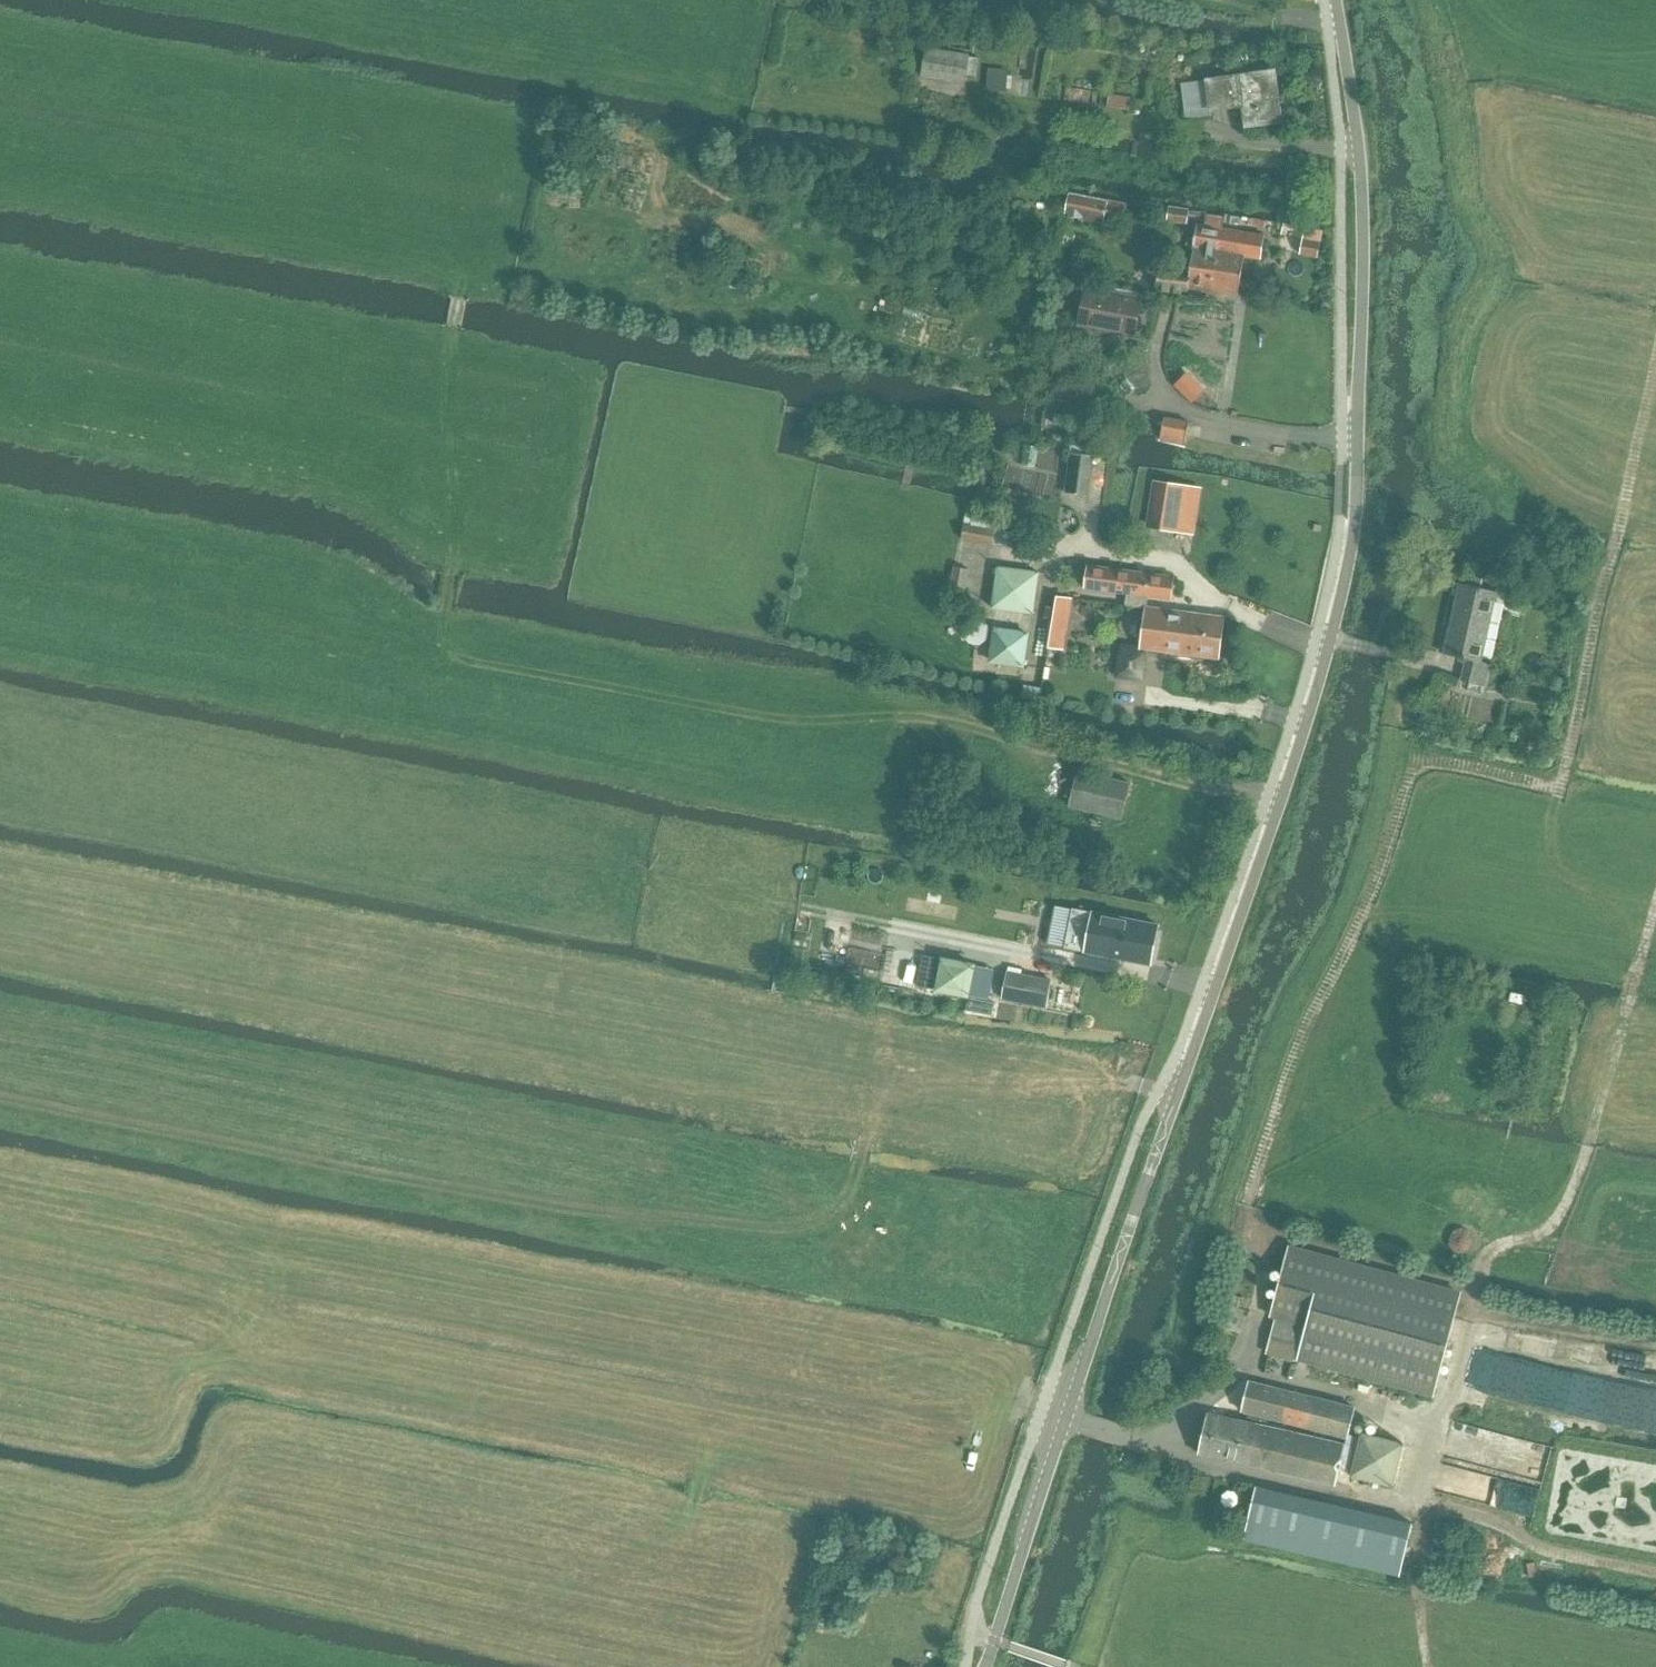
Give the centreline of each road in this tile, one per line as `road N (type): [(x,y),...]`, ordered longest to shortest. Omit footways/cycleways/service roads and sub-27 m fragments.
road 1 (unclassified): [(987,1666),(1323,669),(1354,536),(1361,174),(1335,0)]
road 2 (track): [(1279,804),(939,722),(785,720),(463,661),(443,629),(454,561),(445,374),(463,284)]
road 3 (track): [(1655,357),(1560,788),(1415,760),(1371,891),(1297,1048),(1244,1207),(1269,1269)]
road 4 (track): [(1480,1308),(1485,1258),(1551,1229),(1569,1204),(1655,909)]
road 5 (track): [(1423,1518),(1418,1601),(1429,1666)]

